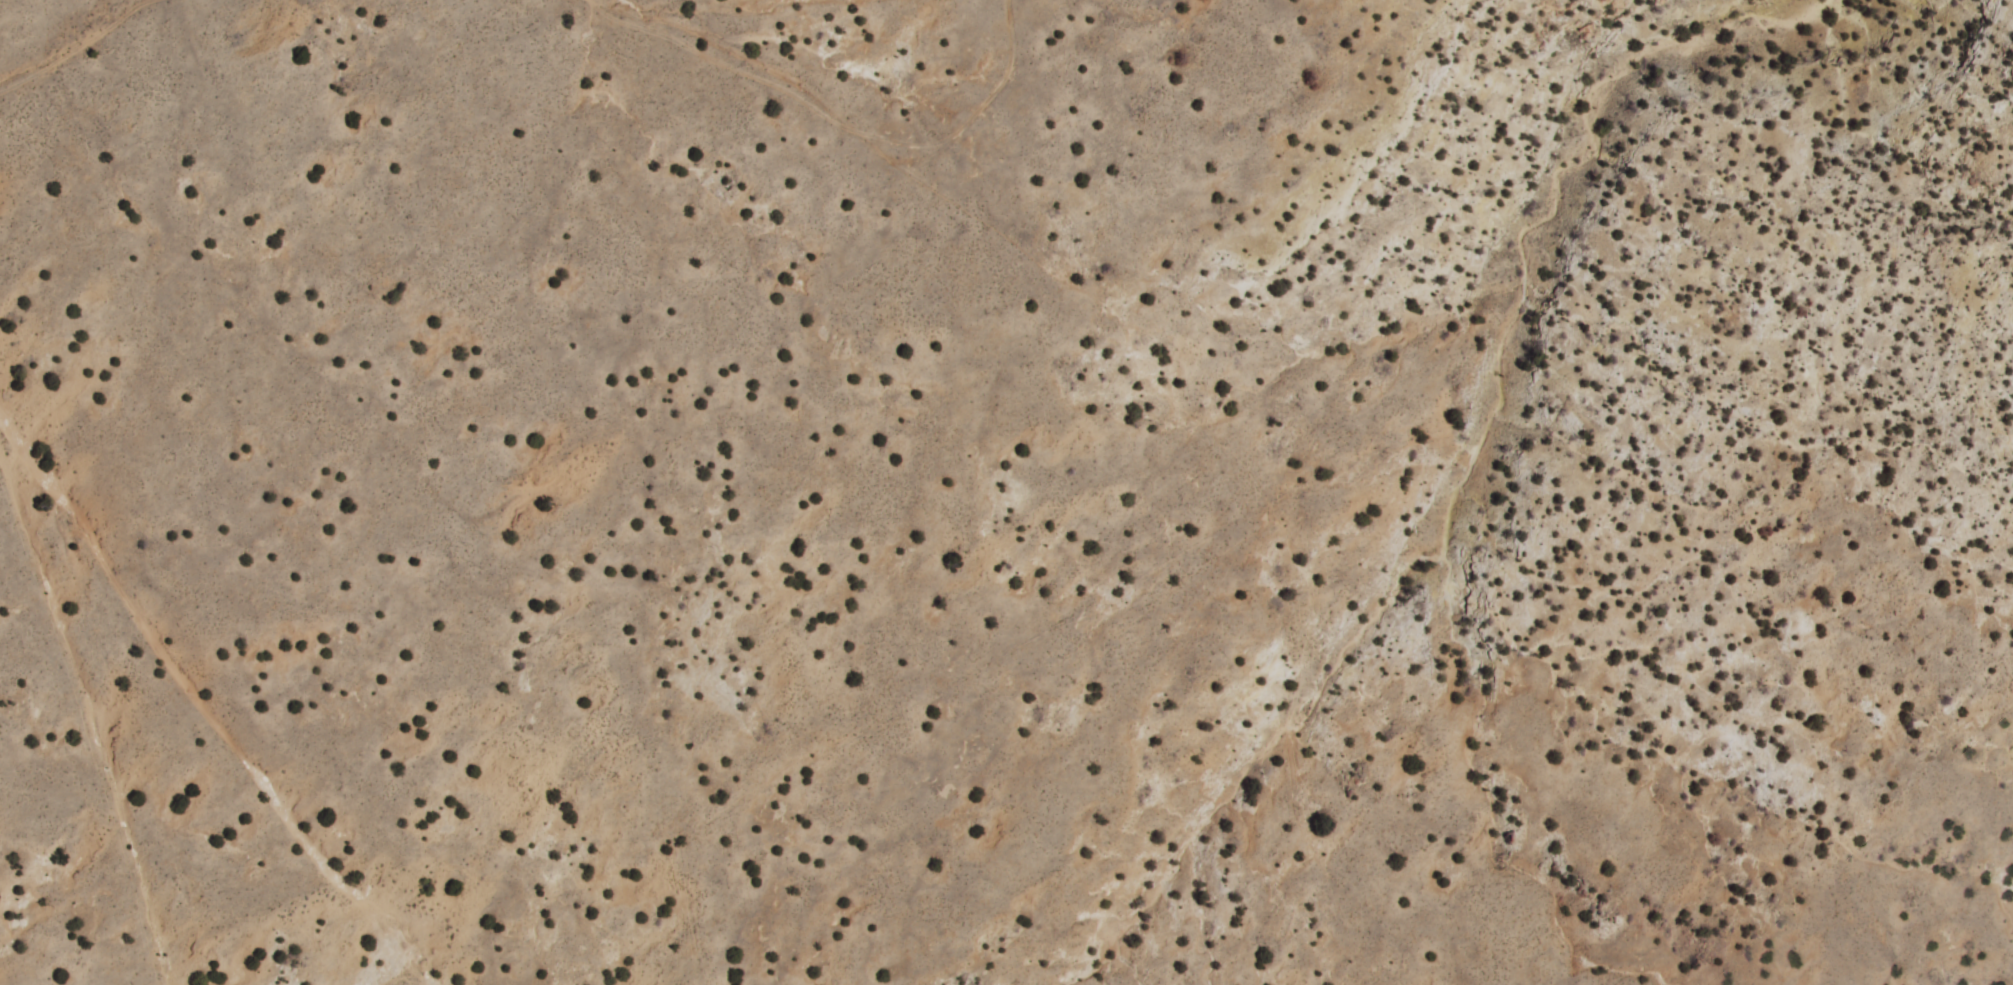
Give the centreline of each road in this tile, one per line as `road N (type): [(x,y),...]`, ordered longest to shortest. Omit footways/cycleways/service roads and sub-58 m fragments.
road 1 (track): [(221,984),(30,415),(0,360)]

